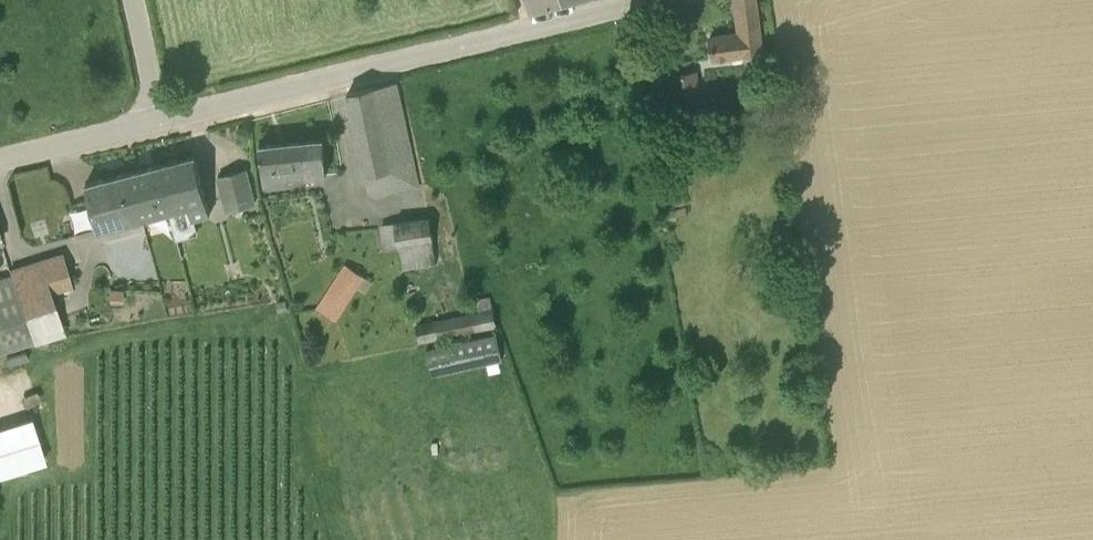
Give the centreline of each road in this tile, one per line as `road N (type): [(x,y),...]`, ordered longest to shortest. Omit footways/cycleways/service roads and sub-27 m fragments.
road 1 (tertiary): [(161,120),(643,0)]
road 2 (tertiary): [(0,159),(161,120)]
road 3 (unclassified): [(161,120),(133,0)]

